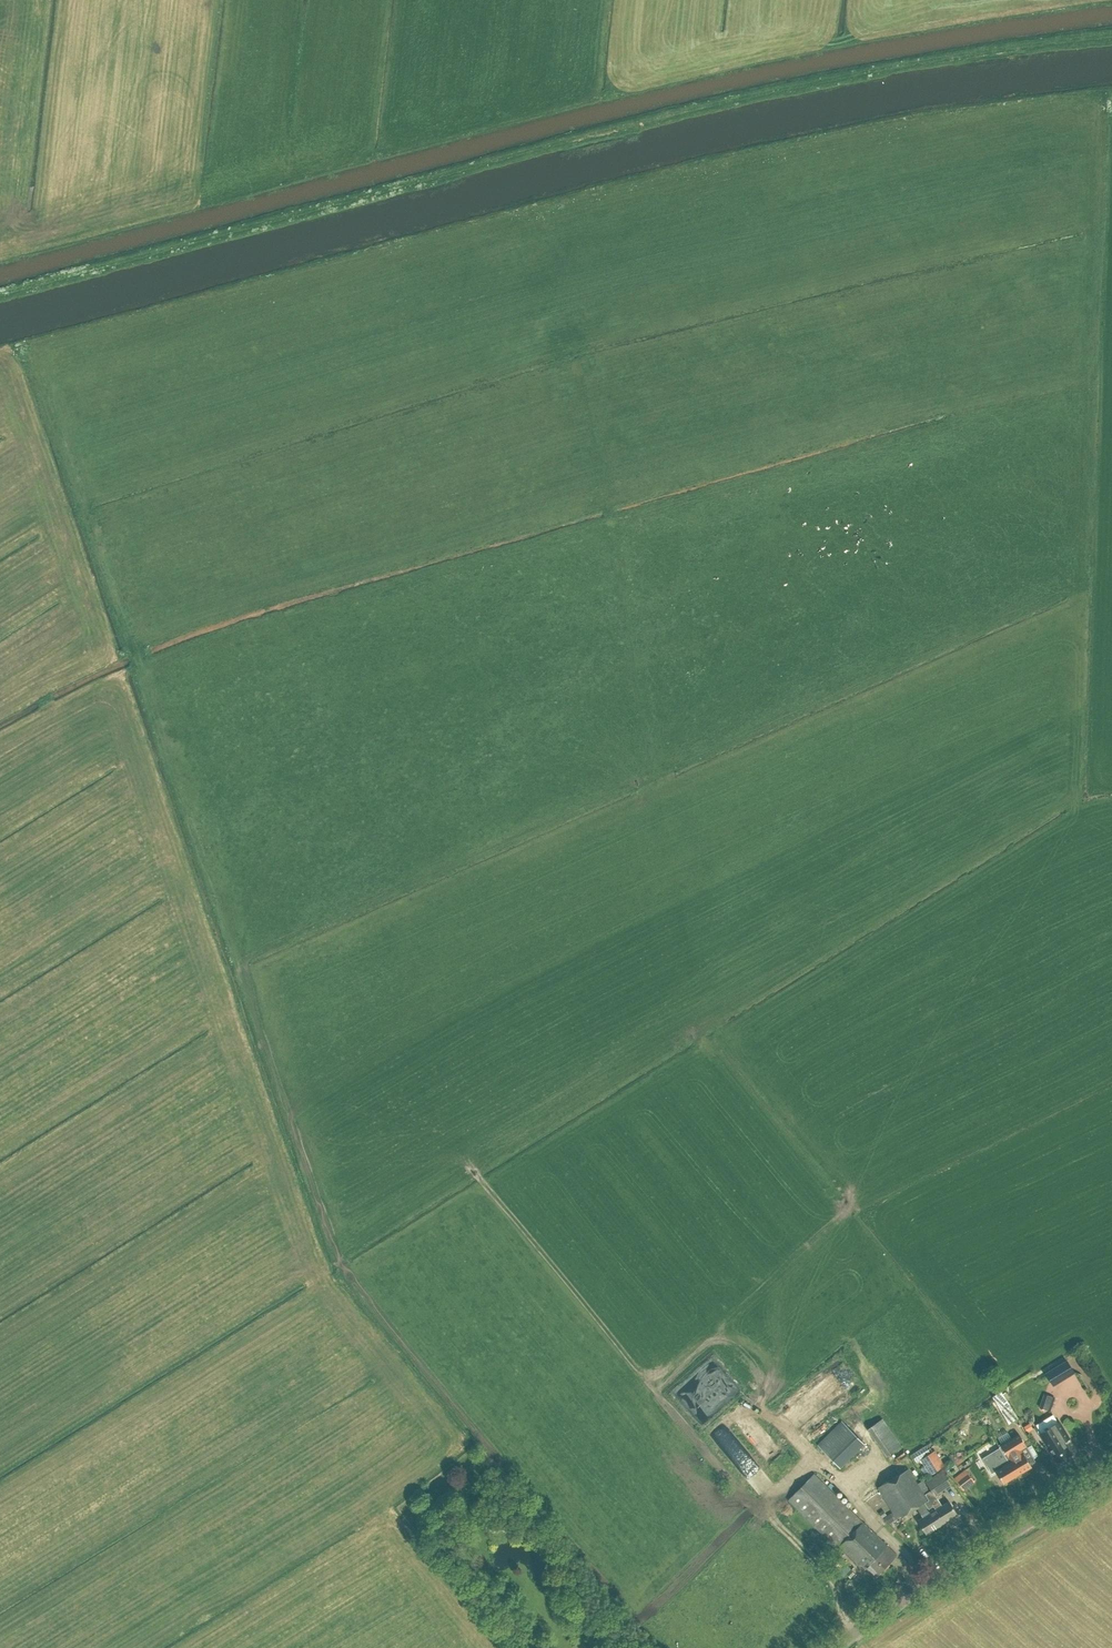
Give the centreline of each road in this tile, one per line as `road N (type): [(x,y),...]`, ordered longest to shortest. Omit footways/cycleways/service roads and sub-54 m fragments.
road 1 (tertiary): [(835,1647),(1111,1471)]

